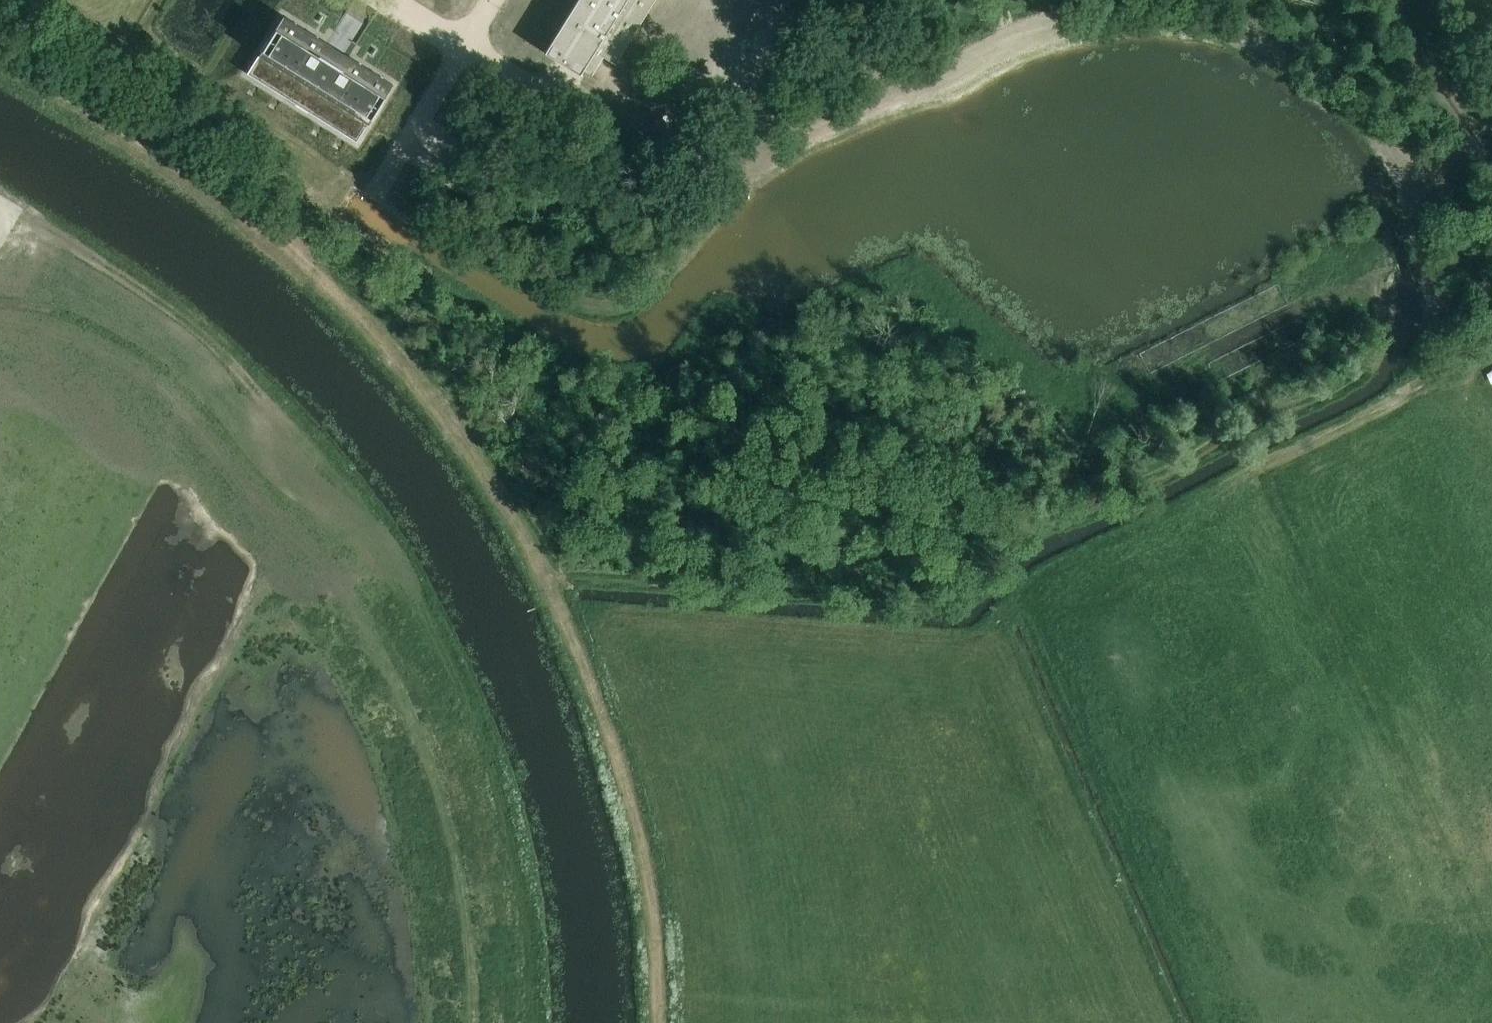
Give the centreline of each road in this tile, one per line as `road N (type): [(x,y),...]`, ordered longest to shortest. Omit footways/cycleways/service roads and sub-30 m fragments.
road 1 (track): [(0,53),(256,213),(406,363),(462,439),(517,522),(627,778),(648,865),(659,1022)]
road 2 (track): [(248,378),(179,308),(0,197)]

